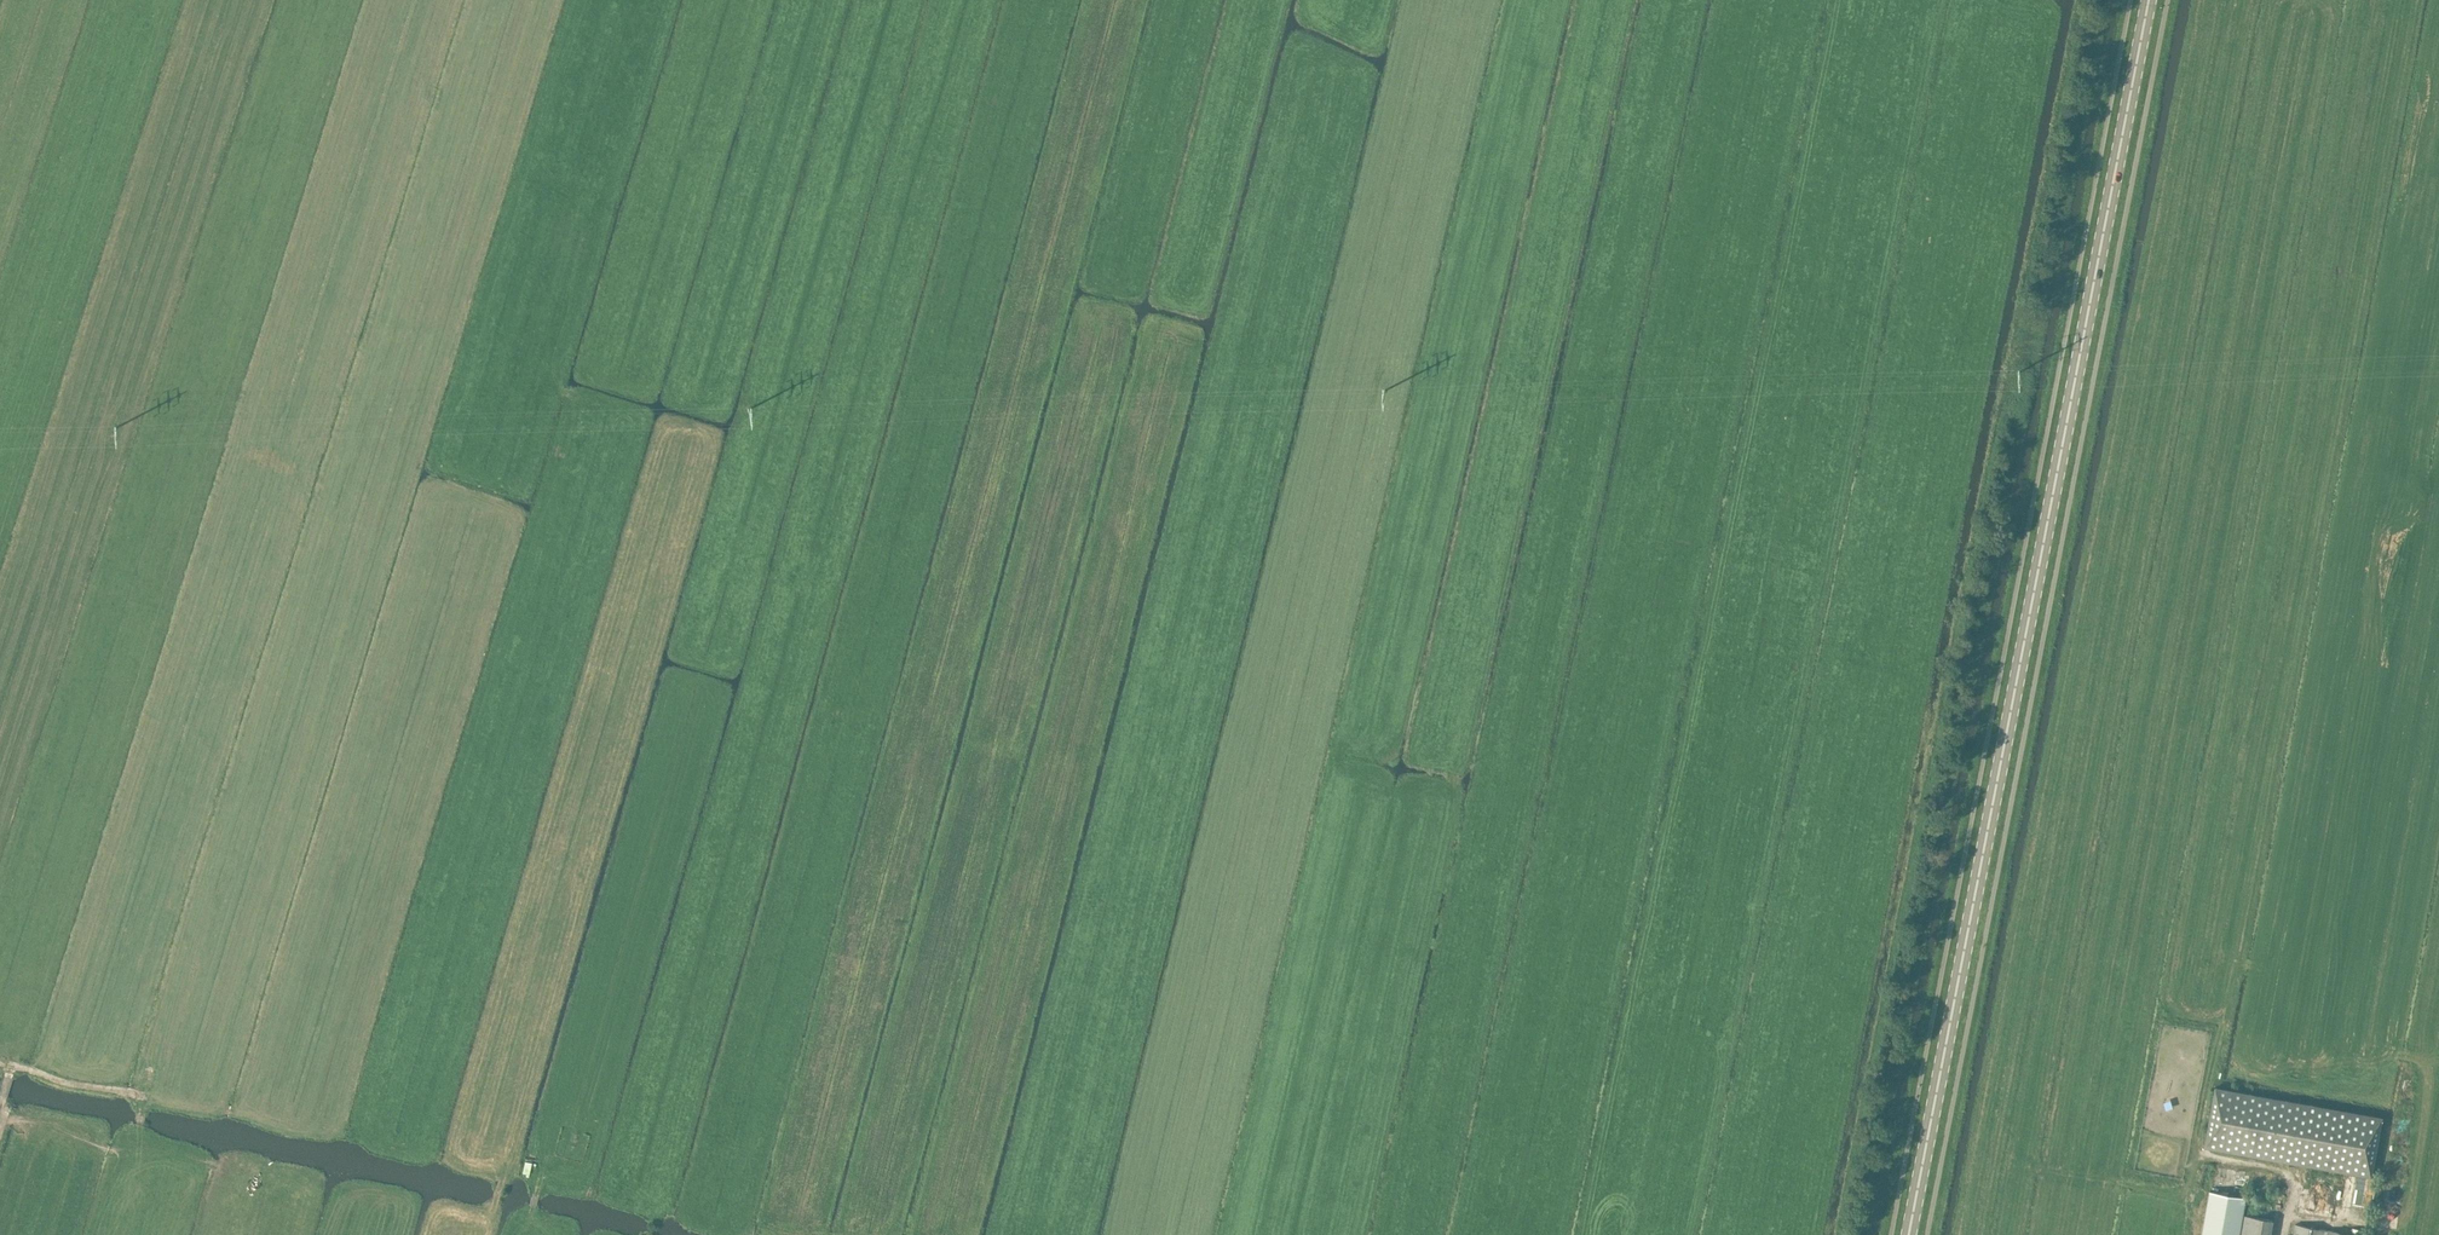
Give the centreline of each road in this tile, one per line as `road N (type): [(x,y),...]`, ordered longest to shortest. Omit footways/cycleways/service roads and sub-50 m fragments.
road 1 (secondary): [(1909,1234),(2149,0)]

